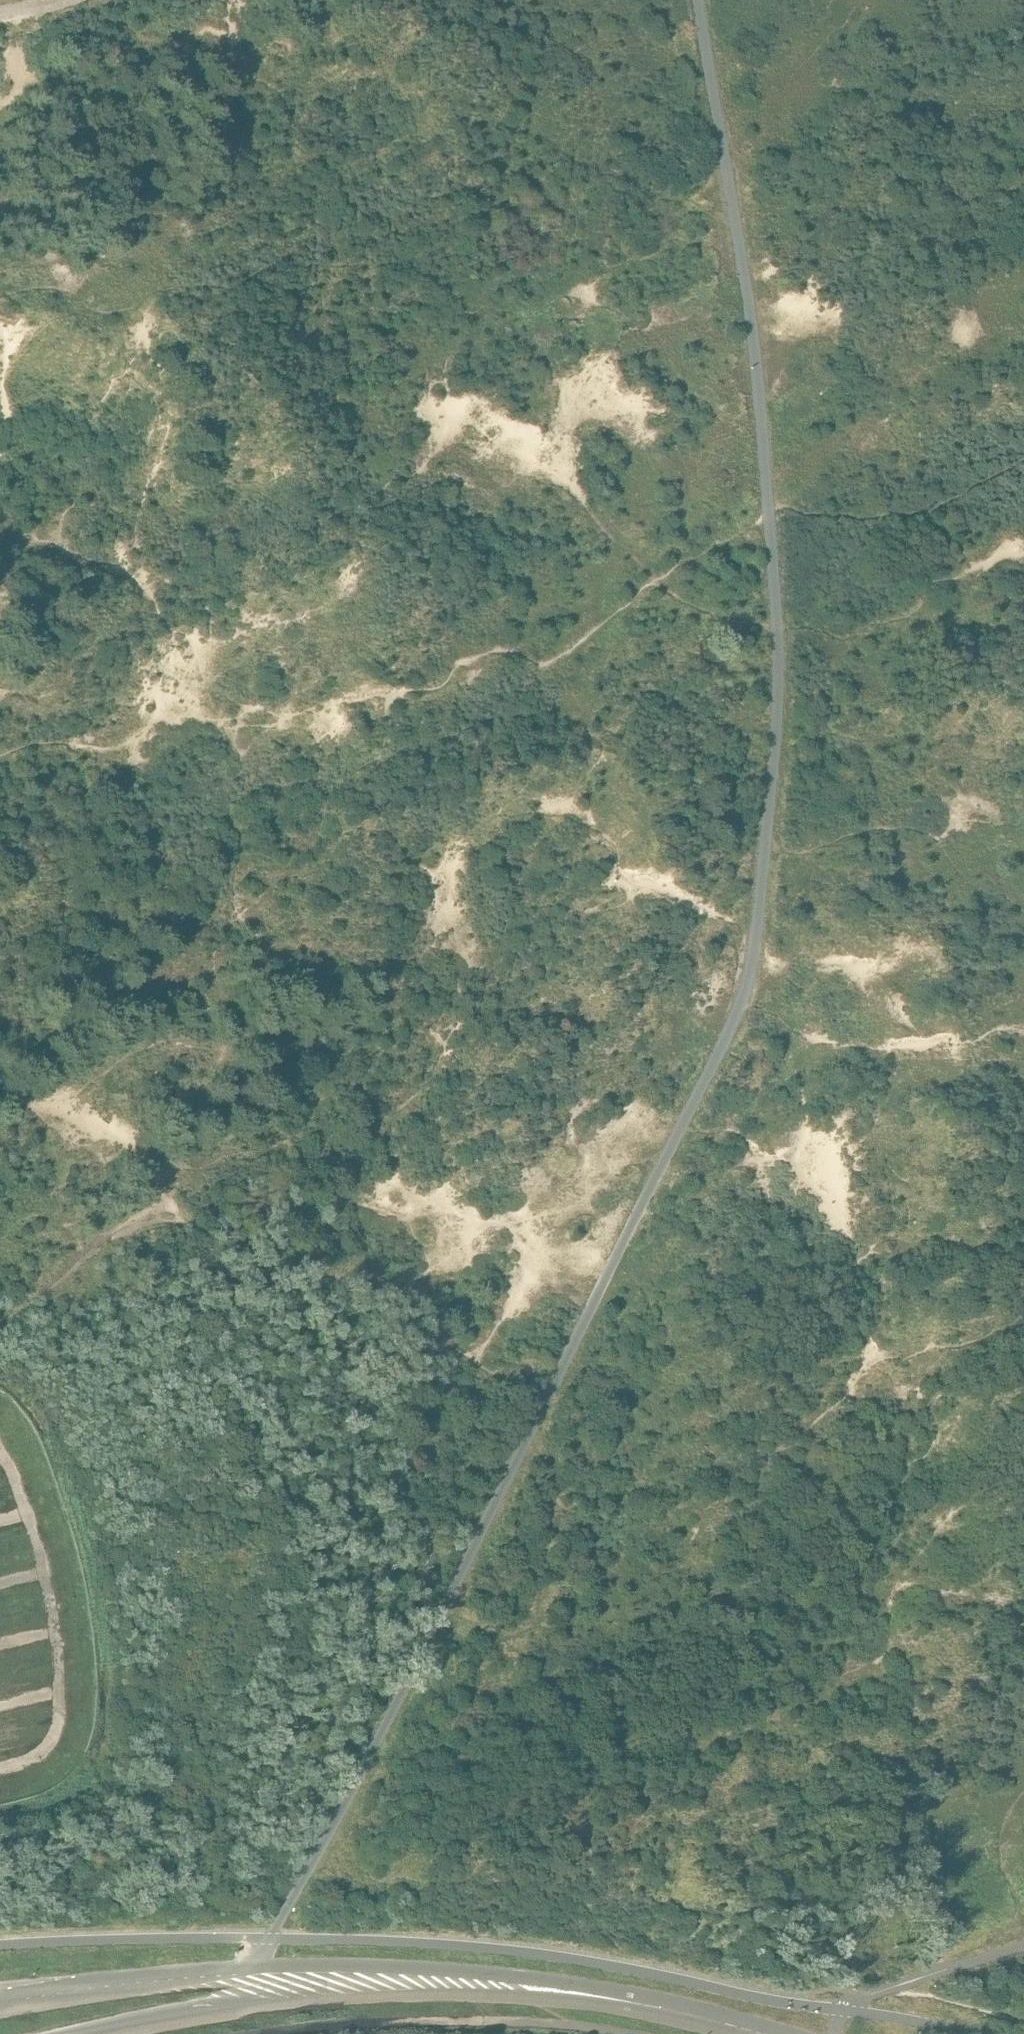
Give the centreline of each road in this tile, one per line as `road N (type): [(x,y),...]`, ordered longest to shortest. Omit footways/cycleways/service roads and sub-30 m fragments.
road 1 (tertiary): [(750,2031),(546,1982),(369,1967),(254,1969),(0,2006)]
road 2 (tertiary): [(96,2033),(180,2017),(420,1997),(549,2000),(750,2031)]

